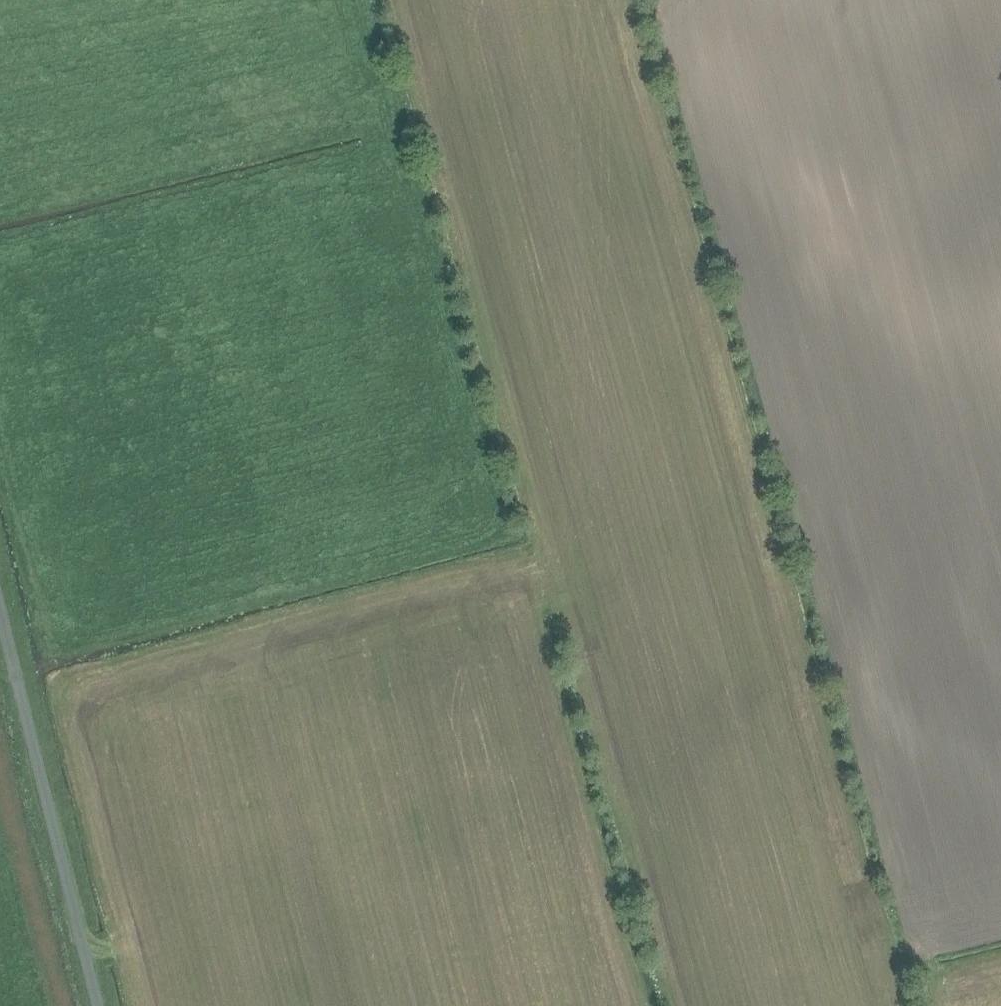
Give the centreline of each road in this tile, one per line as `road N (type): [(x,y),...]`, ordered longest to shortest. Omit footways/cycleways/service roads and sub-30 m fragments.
road 1 (unclassified): [(101,1005),(0,592)]

